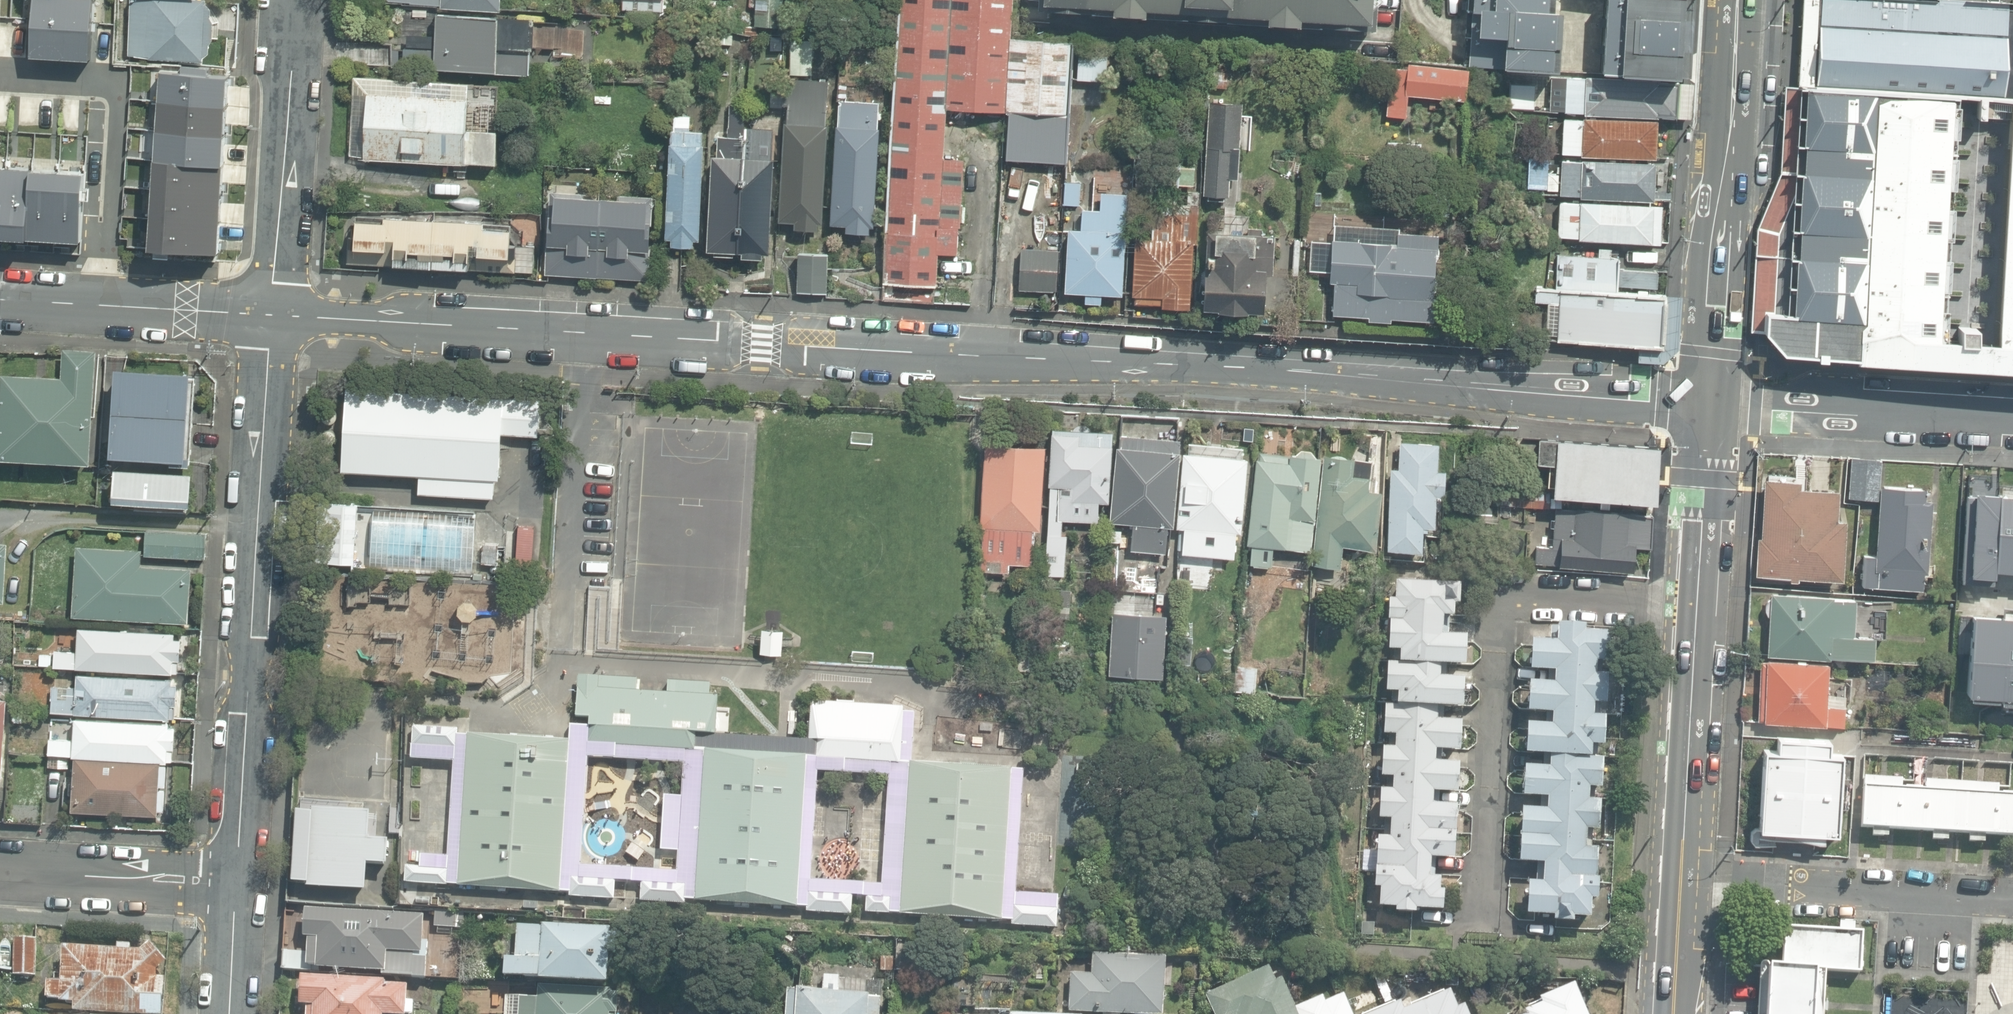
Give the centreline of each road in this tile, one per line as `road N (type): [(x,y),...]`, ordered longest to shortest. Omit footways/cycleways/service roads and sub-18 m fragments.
road 1 (tertiary): [(273,313),(1712,400)]
road 2 (secondary): [(1712,400),(1674,1013)]
road 3 (residential): [(239,884),(273,313)]
road 4 (secondary): [(1738,0),(1712,400)]
road 5 (residential): [(273,313),(289,0)]
road 6 (residential): [(2012,420),(1712,400)]
road 7 (tertiary): [(0,296),(273,313)]
road 8 (residential): [(0,871),(239,884)]
road 9 (residential): [(231,1013),(239,884)]

